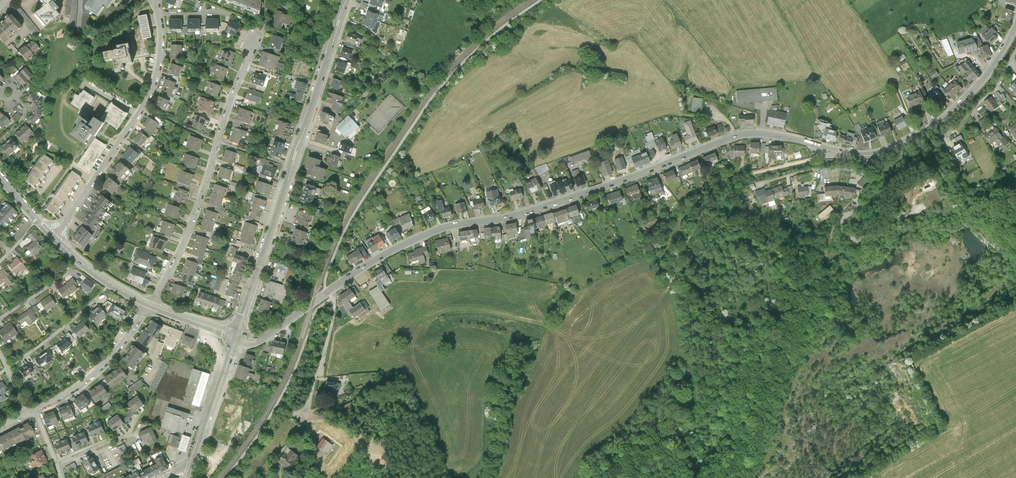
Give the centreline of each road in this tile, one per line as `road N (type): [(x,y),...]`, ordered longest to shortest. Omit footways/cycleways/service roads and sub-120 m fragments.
road 1 (tertiary): [(237,336),(268,335),(416,239),(548,206),(733,137),(763,134),(859,156),(898,146),(947,117),(987,76),(1015,26)]
road 2 (secondary): [(346,0),(237,336)]
road 3 (unclassified): [(149,304),(191,226),(259,34)]
road 4 (residential): [(53,237),(144,108),(158,70),(156,0)]
road 5 (residential): [(35,412),(102,367),(149,304)]
road 6 (secondary): [(237,336),(191,473)]

